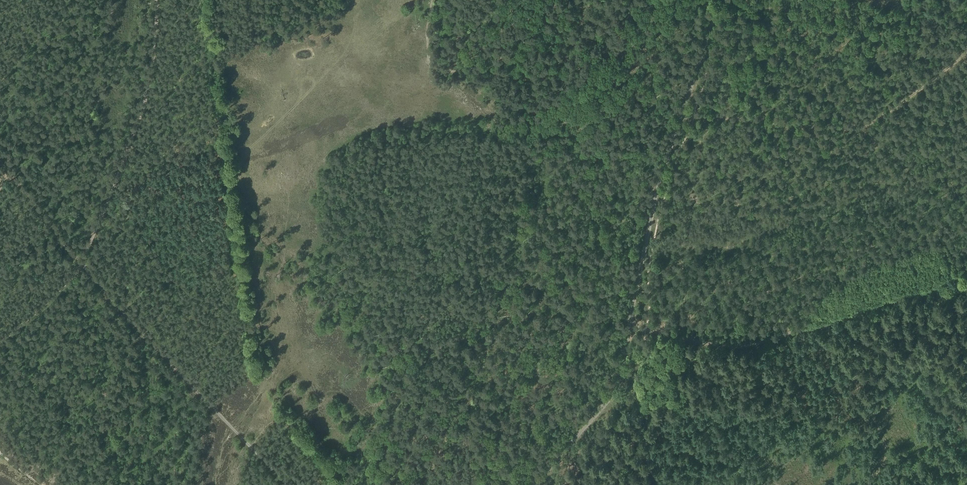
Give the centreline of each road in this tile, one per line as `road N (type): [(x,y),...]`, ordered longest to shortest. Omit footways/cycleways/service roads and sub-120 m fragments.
road 1 (track): [(158,0),(153,61),(81,269),(0,342)]
road 2 (track): [(629,327),(753,345),(966,270)]
road 3 (track): [(92,235),(241,173),(246,155),(342,56)]
road 4 (track): [(680,118),(862,130),(966,54)]
road 5 (track): [(81,269),(286,484)]
road 6 (track): [(536,484),(620,383),(650,222)]
road 7 (track): [(650,222),(720,0)]
road 8 (track): [(869,484),(885,442),(825,321)]
road 9 (track): [(81,269),(0,167)]
road 10 (track): [(966,175),(918,178),(862,130)]

